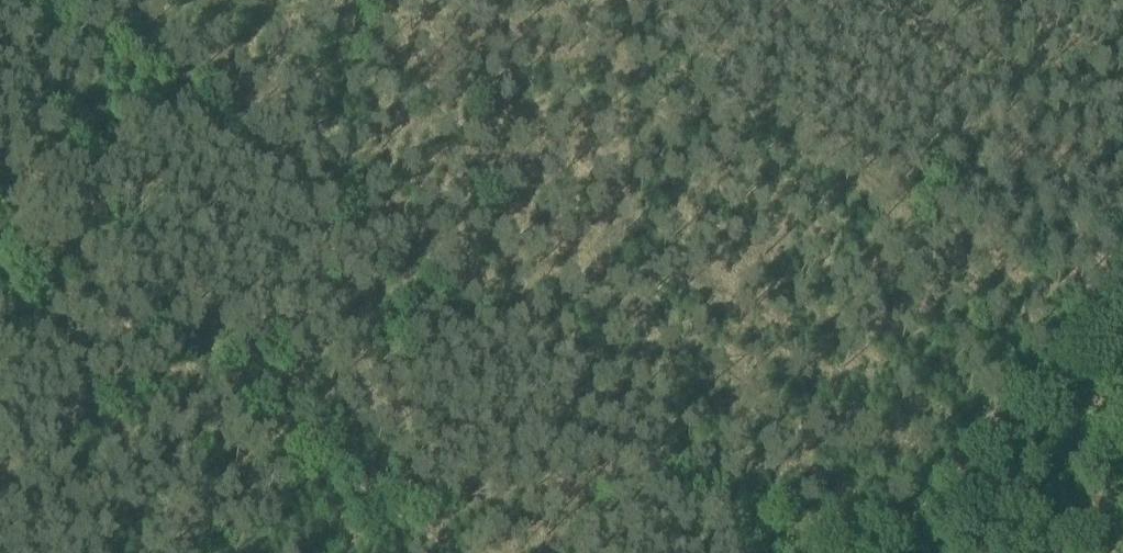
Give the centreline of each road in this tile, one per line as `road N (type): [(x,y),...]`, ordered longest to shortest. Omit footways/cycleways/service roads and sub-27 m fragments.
road 1 (track): [(1122,315),(873,552)]

